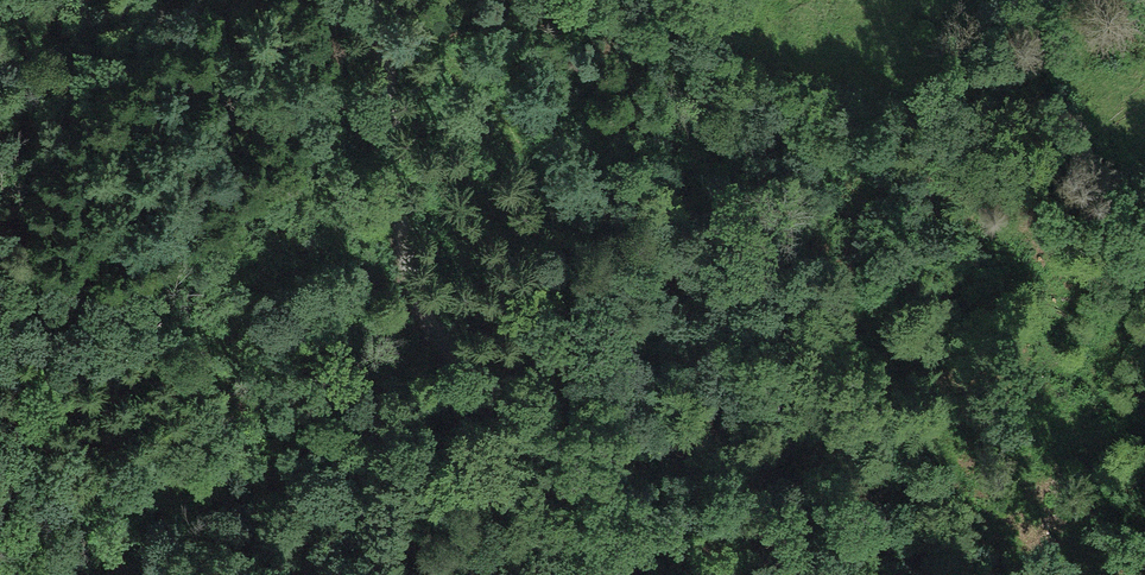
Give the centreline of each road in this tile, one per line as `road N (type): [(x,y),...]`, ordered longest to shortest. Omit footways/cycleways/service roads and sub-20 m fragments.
road 1 (track): [(410,0),(521,153),(611,241),(672,277),(835,313),(764,462),(747,574)]
road 2 (track): [(362,0),(395,148),(401,245),(441,345),(568,463),(617,574)]
road 3 (track): [(835,313),(871,319),(901,368),(946,574)]

